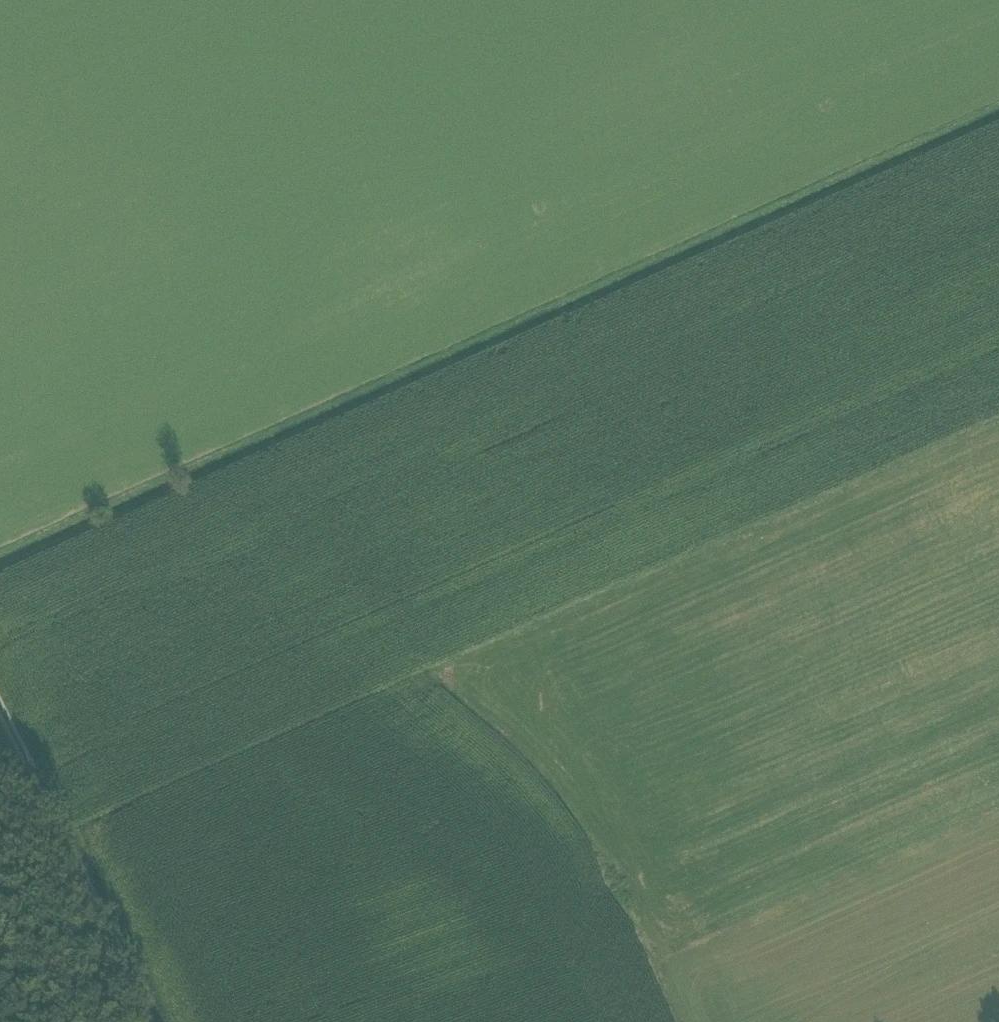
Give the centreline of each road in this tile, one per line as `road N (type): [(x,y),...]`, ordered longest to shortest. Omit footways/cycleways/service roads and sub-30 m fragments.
road 1 (track): [(0,705),(142,1021)]

